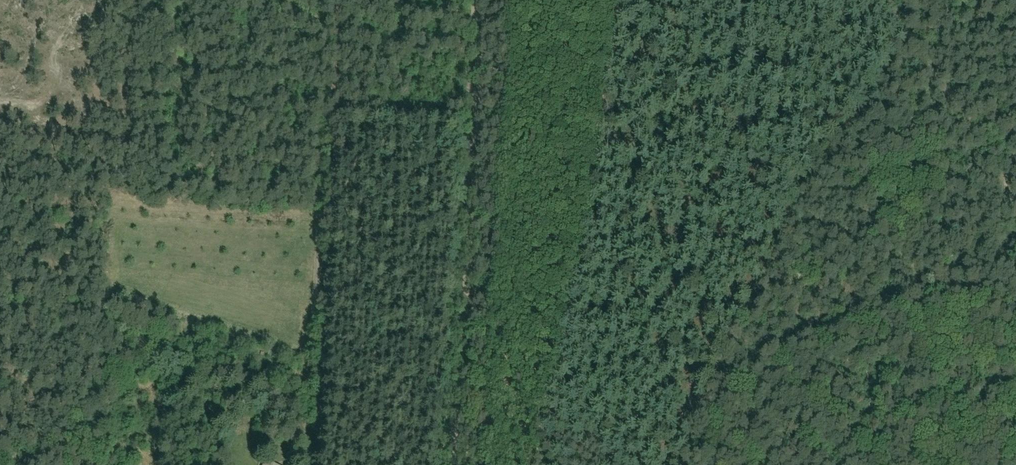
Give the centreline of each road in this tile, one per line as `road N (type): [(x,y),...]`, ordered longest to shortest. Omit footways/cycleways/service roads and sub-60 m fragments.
road 1 (track): [(456,464),(481,0)]
road 2 (track): [(309,464),(327,0)]
road 3 (track): [(1015,220),(944,113),(896,0)]

